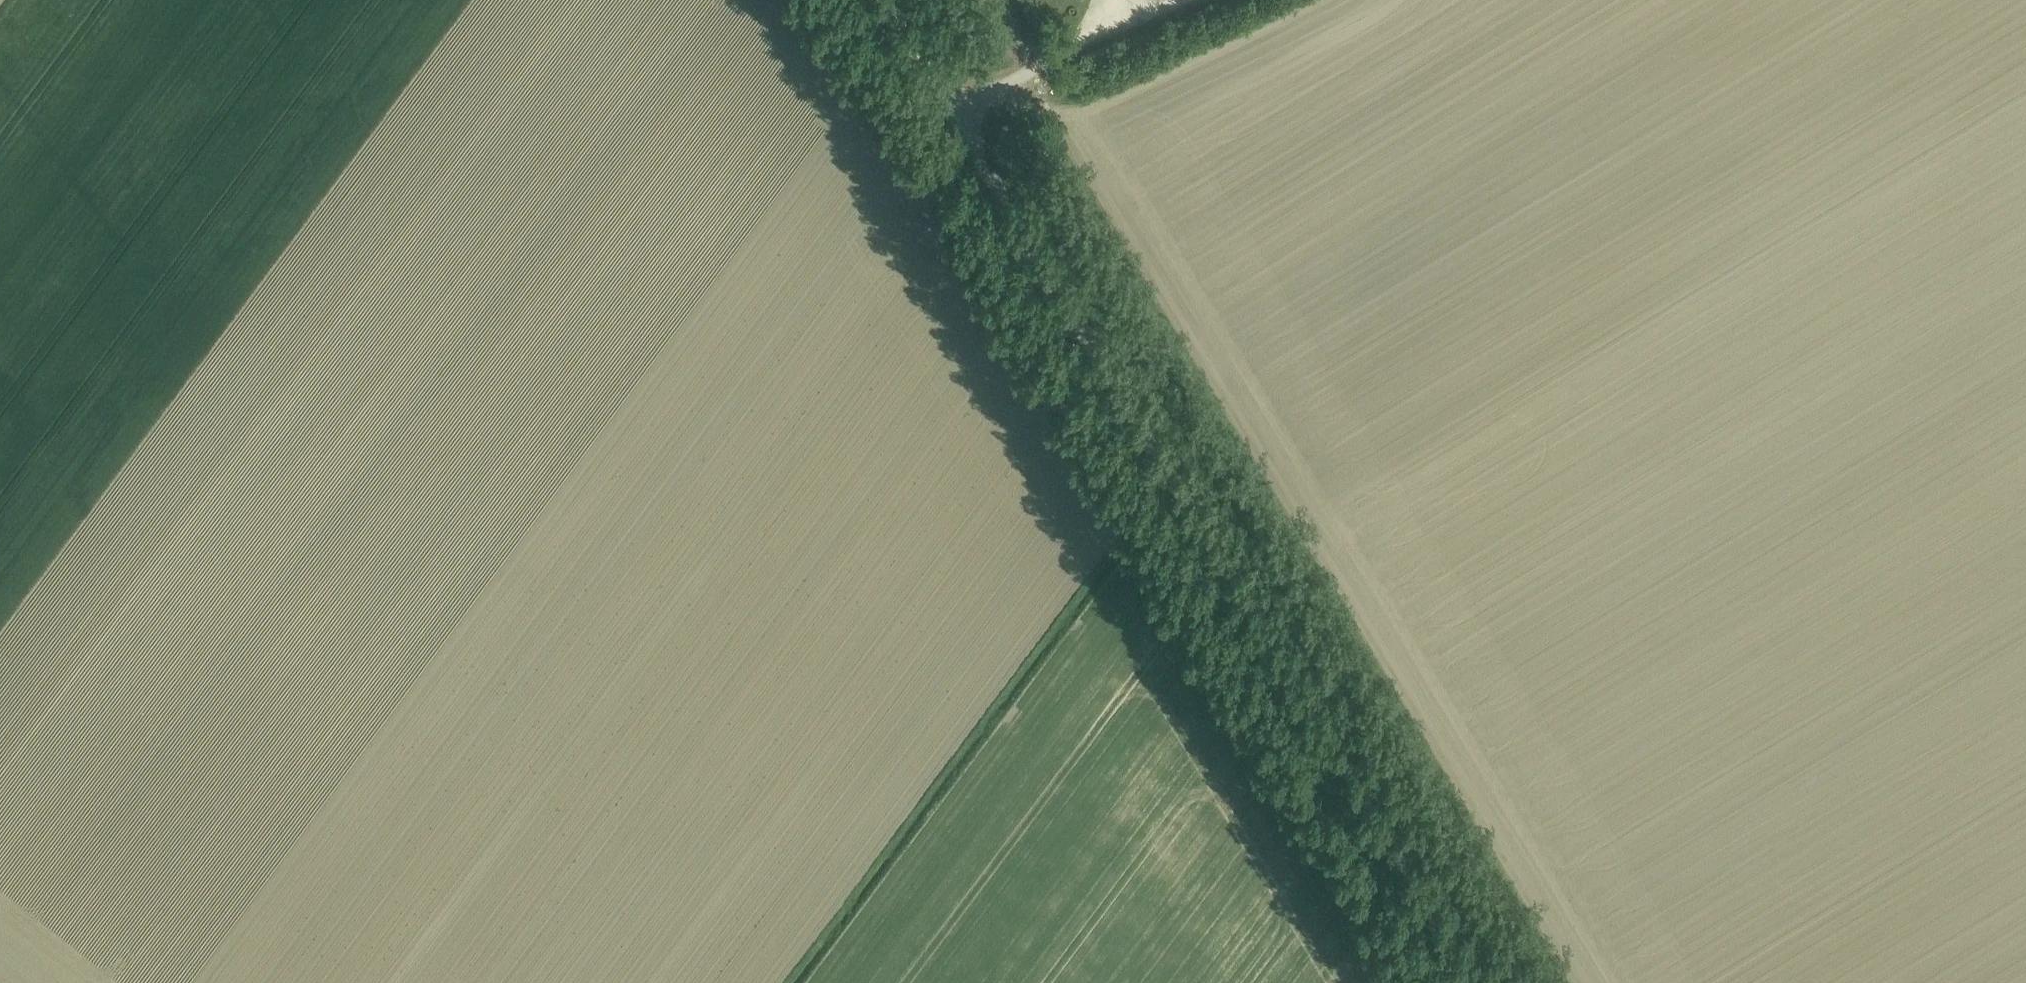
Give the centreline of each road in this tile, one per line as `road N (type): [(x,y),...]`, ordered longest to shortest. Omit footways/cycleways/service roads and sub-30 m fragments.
road 1 (unclassified): [(1474,982),(883,0)]

